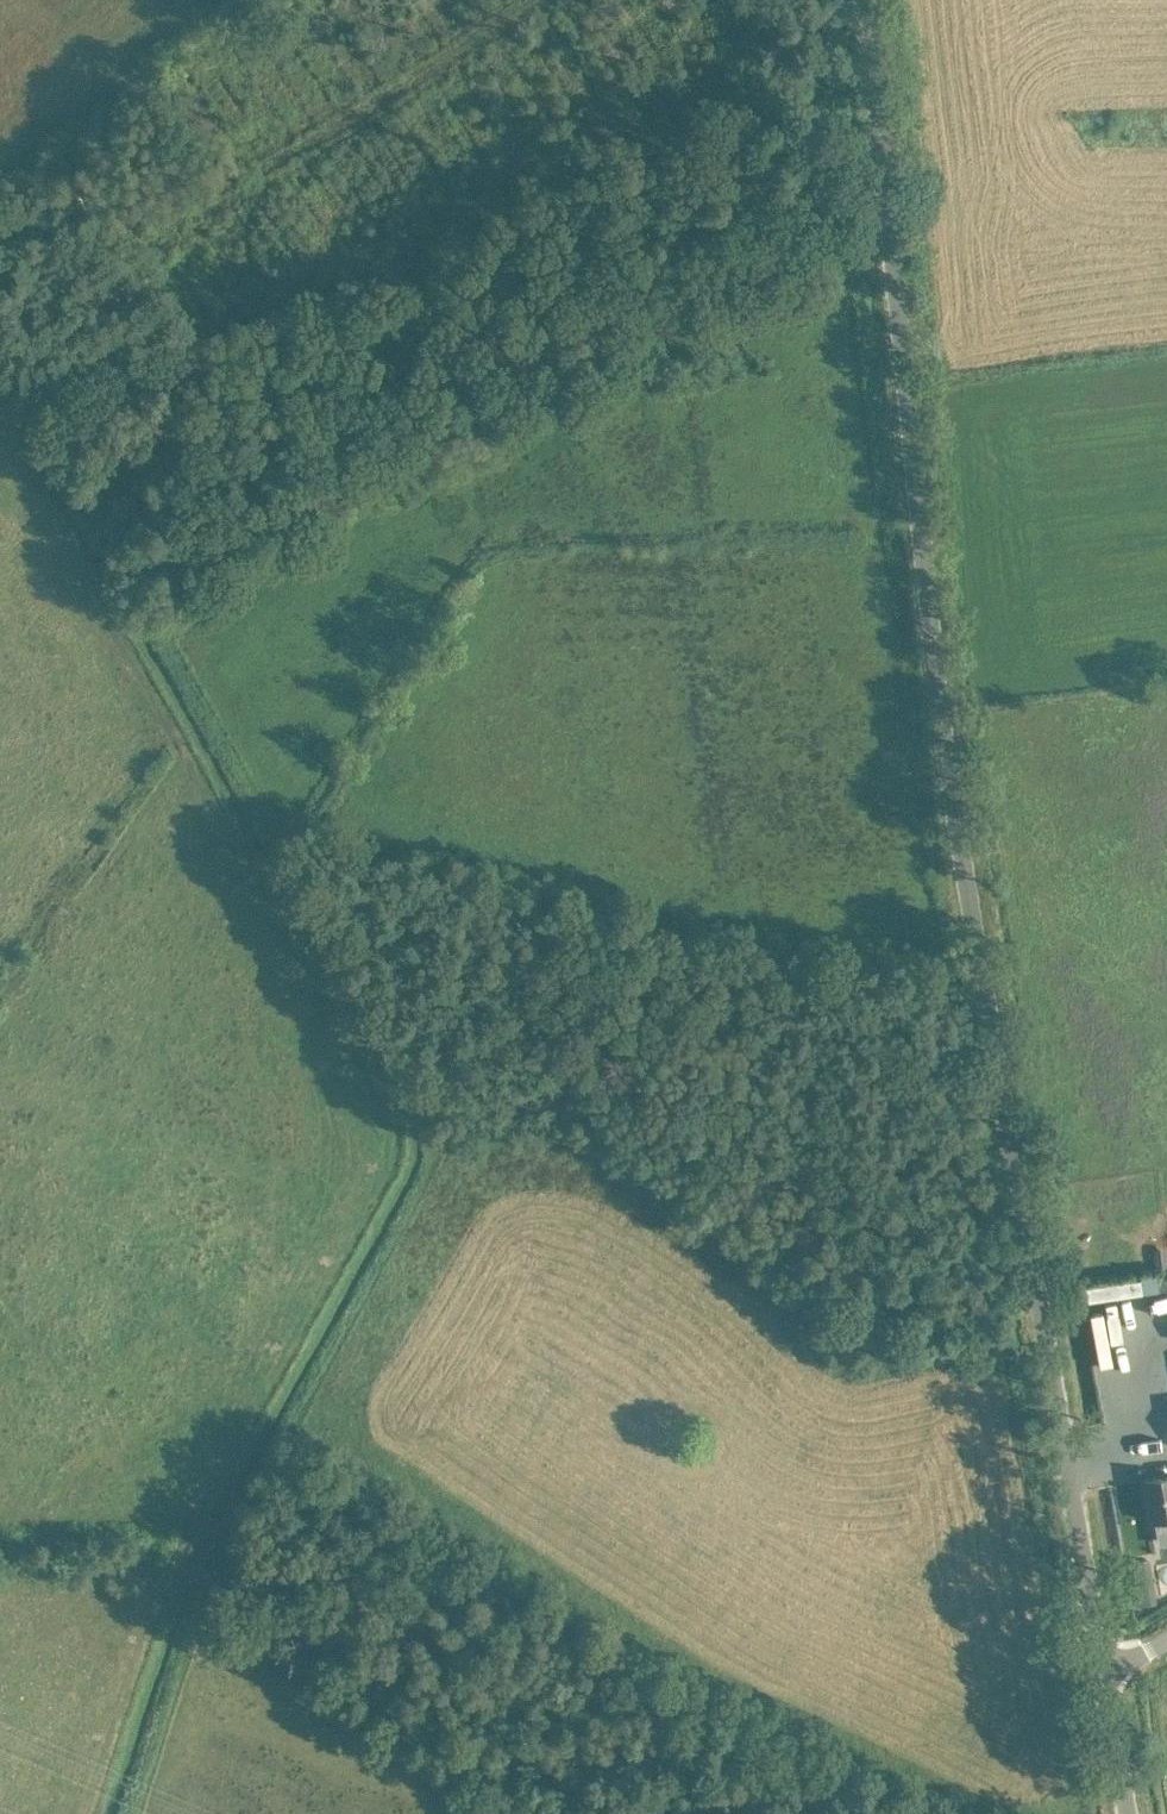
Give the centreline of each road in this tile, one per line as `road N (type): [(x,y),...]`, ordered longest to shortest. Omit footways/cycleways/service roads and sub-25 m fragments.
road 1 (unclassified): [(1103,1675),(944,745),(868,0)]
road 2 (unclassified): [(1127,1813),(1103,1675)]

